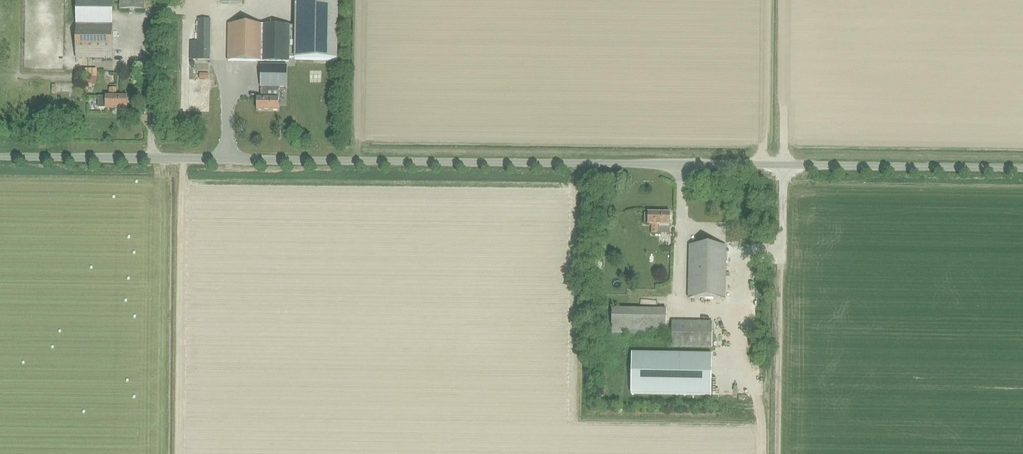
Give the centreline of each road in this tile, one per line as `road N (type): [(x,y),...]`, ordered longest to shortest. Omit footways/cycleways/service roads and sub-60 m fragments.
road 1 (unclassified): [(0,156),(1022,168)]

